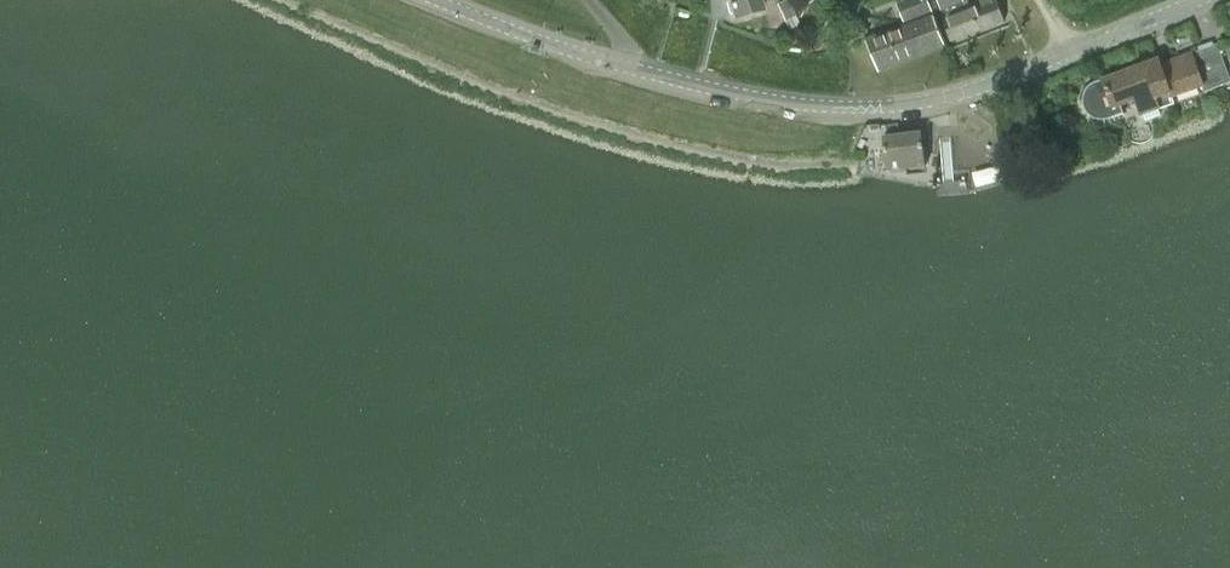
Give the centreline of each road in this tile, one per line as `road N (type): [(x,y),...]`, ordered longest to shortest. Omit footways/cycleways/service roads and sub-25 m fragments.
road 1 (tertiary): [(1194,0),(941,100),(834,108),(768,101),(634,69),(442,0)]

